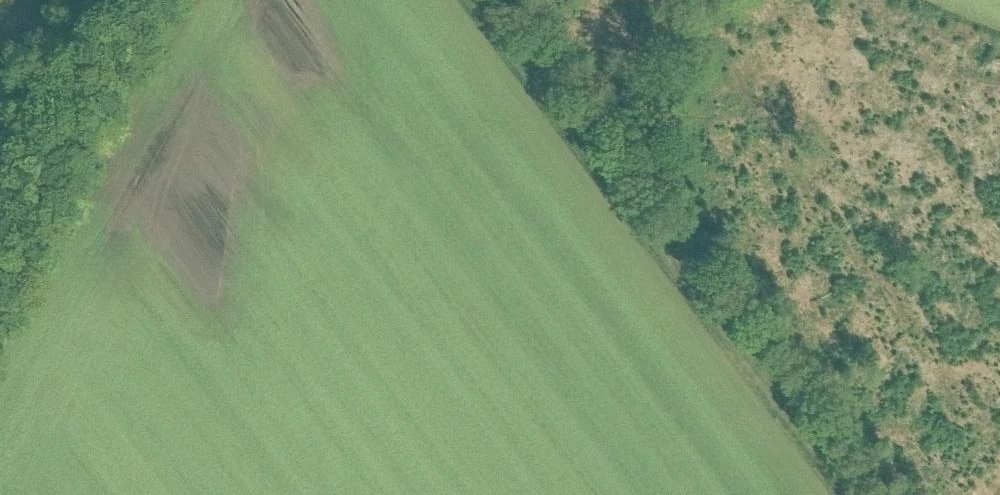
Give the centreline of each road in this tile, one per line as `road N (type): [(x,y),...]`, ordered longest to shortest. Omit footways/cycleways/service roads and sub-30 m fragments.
road 1 (track): [(846,494),(472,0)]

